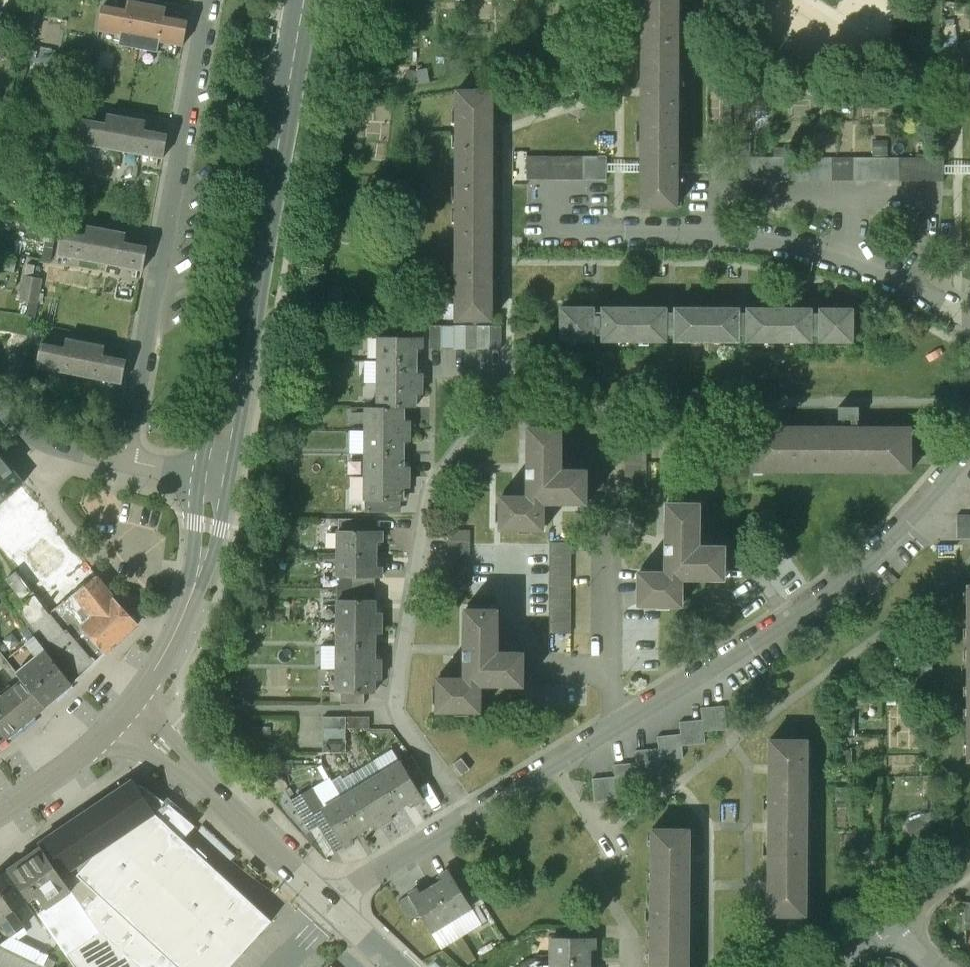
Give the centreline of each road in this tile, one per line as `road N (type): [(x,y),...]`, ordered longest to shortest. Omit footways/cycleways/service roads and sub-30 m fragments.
road 1 (secondary): [(217,475),(304,0)]
road 2 (residential): [(209,0),(123,462)]
road 3 (residential): [(619,717),(885,555),(969,454)]
road 4 (residential): [(565,214),(578,229),(710,227),(831,247),(899,274),(969,318)]
road 5 (tertiary): [(124,715),(321,904)]
road 6 (residential): [(321,904),(550,763)]
road 7 (secondary): [(124,715),(187,606),(217,475)]
road 8 (residential): [(619,717),(609,662),(617,495)]
road 9 (secondary): [(0,815),(124,715)]
road 10 (residential): [(0,417),(44,446),(123,462)]

